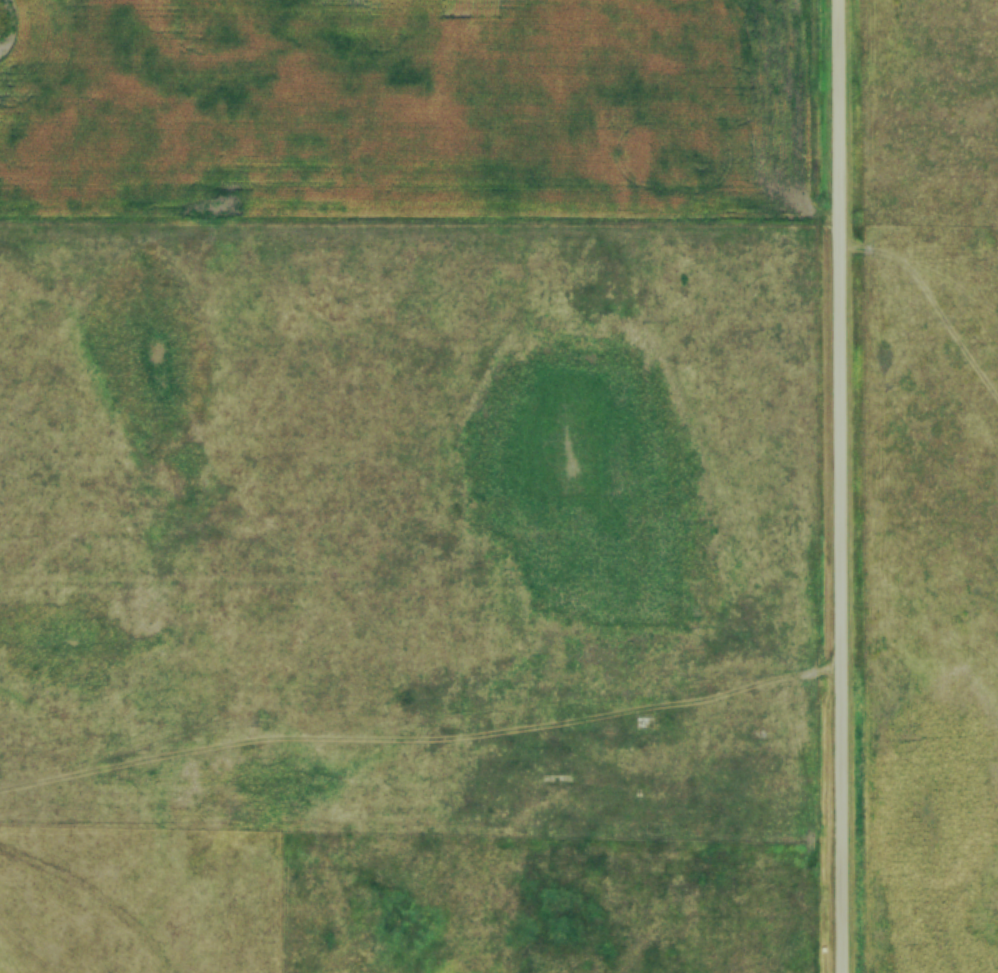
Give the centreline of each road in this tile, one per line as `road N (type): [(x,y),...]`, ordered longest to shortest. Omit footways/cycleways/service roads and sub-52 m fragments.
road 1 (residential): [(844,972),(840,0)]

